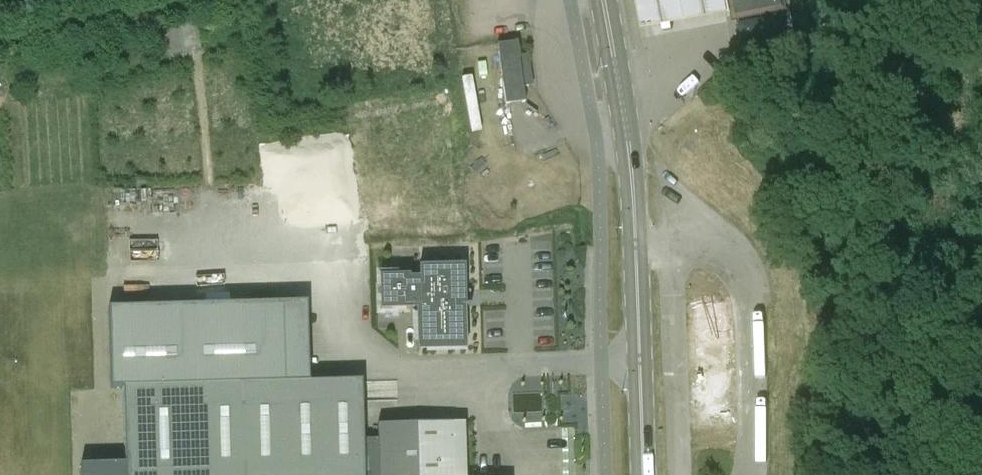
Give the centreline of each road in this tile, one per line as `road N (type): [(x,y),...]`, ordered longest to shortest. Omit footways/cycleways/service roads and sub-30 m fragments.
road 1 (primary): [(644,474),(633,197),(604,0)]

